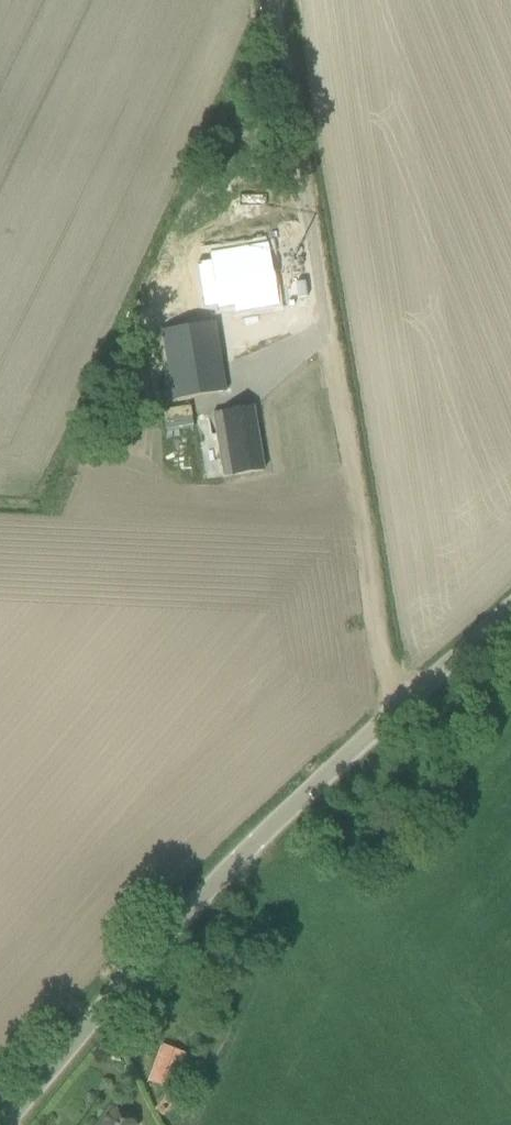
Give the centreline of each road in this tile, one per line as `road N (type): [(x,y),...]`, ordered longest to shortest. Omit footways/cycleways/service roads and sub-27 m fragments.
road 1 (unclassified): [(3,1124),(246,851),(510,608)]
road 2 (track): [(330,353),(388,716)]
road 3 (unclassified): [(270,0),(330,353)]

